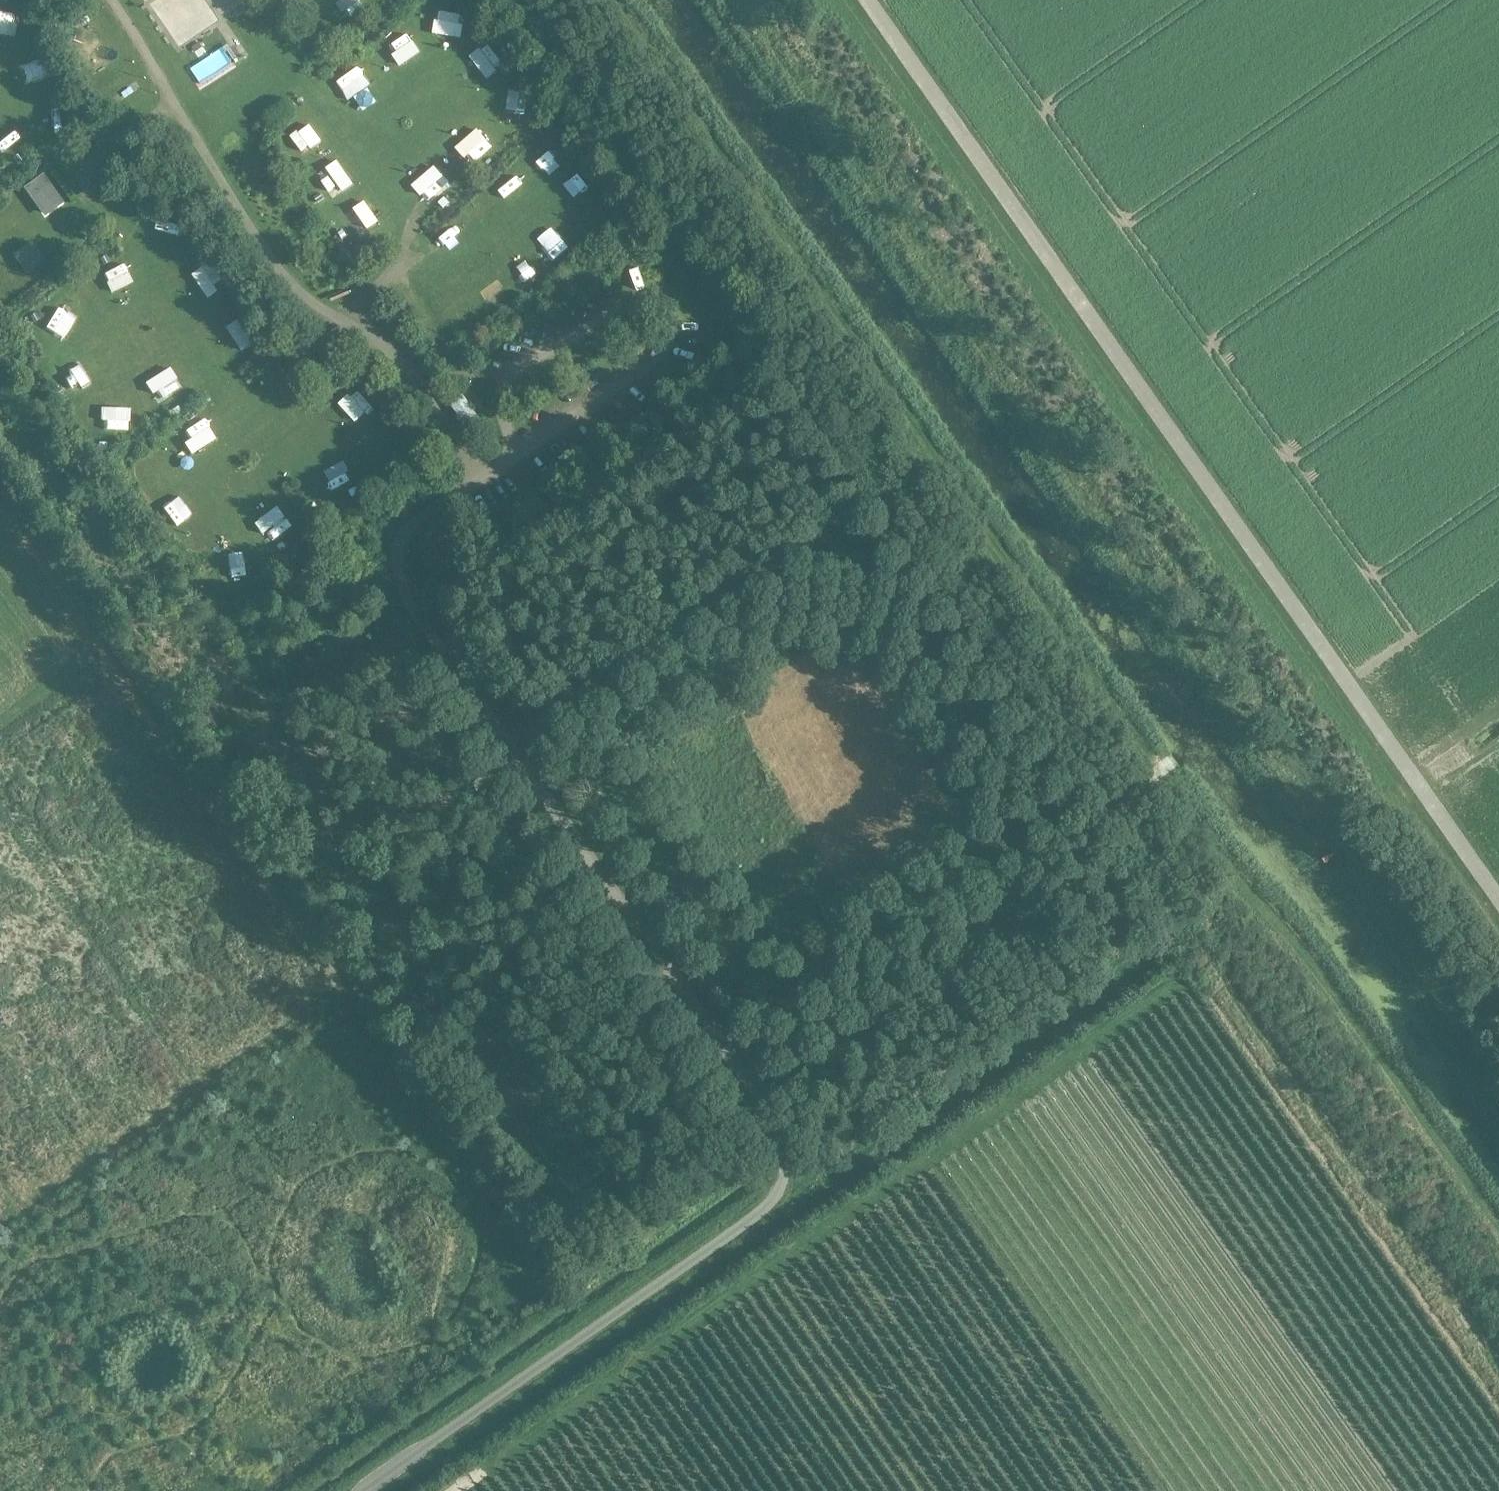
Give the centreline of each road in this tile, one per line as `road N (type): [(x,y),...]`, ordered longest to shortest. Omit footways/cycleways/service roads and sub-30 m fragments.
road 1 (track): [(613,0),(1248,887),(1327,980),(1498,1220)]

